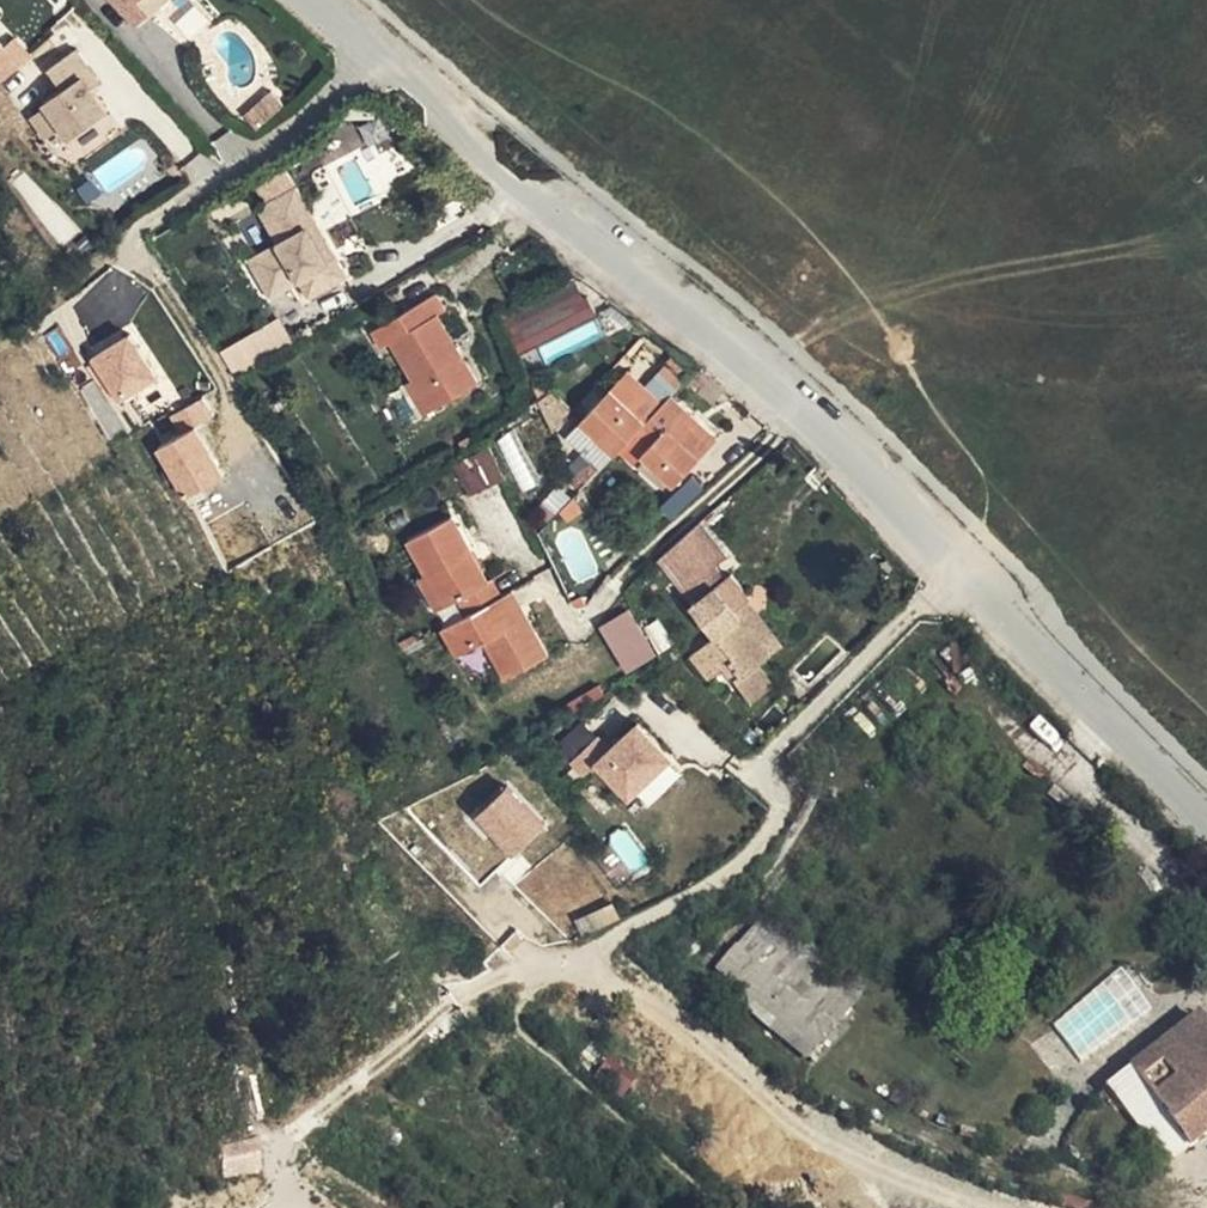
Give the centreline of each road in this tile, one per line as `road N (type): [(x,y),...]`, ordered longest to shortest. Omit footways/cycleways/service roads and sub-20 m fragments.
road 1 (residential): [(339,0),(821,420),(959,567)]
road 2 (residential): [(959,567),(782,743),(770,775),(783,806),(773,831),(706,885),(573,958),(524,971)]
road 3 (track): [(573,958),(837,1151),(979,1207)]
road 4 (residential): [(959,567),(1206,814)]

